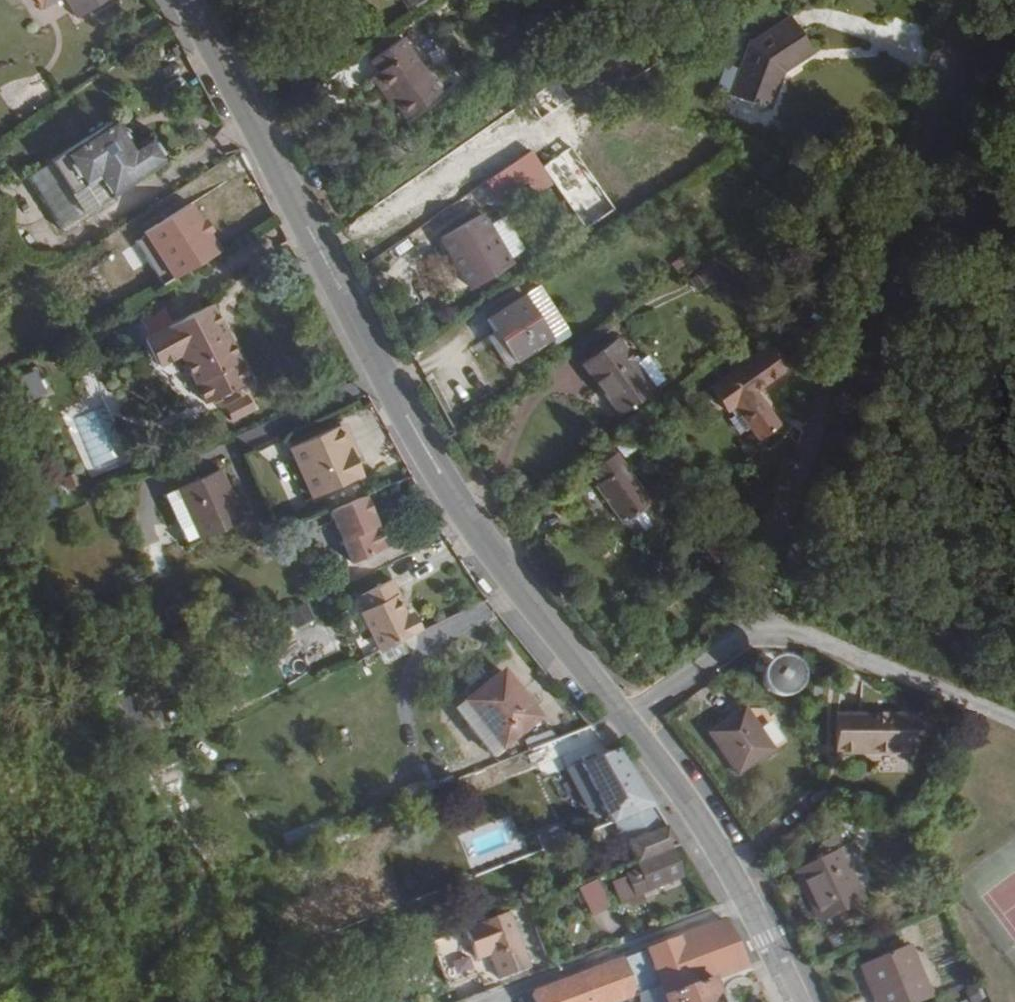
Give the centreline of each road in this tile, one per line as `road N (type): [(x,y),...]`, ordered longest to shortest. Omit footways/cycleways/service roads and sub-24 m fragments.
road 1 (tertiary): [(189,0),(430,456),(500,562),(632,718),(699,816),(803,1001)]
road 2 (track): [(959,0),(964,37),(760,624)]
road 3 (track): [(760,624),(1014,727)]
road 4 (track): [(760,624),(632,718)]

